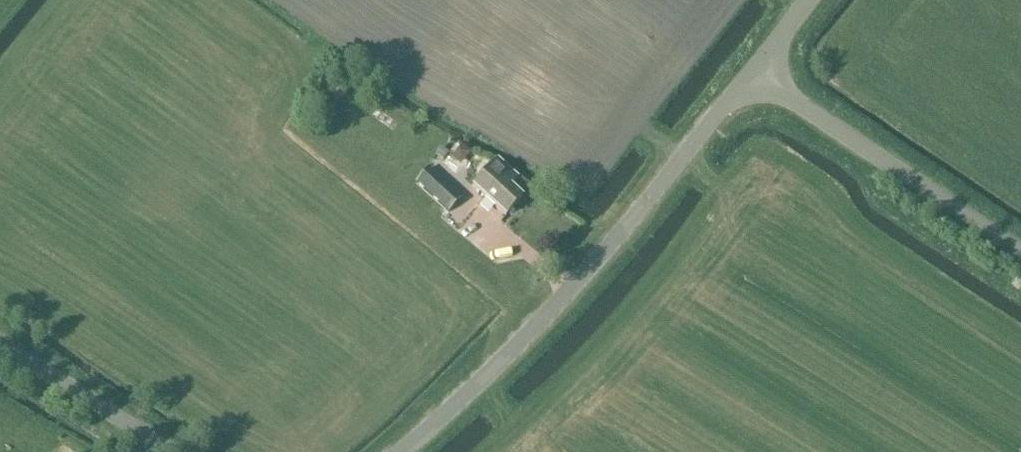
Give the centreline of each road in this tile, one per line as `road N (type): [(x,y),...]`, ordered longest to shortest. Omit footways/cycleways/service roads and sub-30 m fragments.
road 1 (unclassified): [(398,451),(502,360),(605,250),(756,70)]
road 2 (unclassified): [(1020,255),(756,70)]
road 3 (unclassified): [(170,451),(0,344)]

